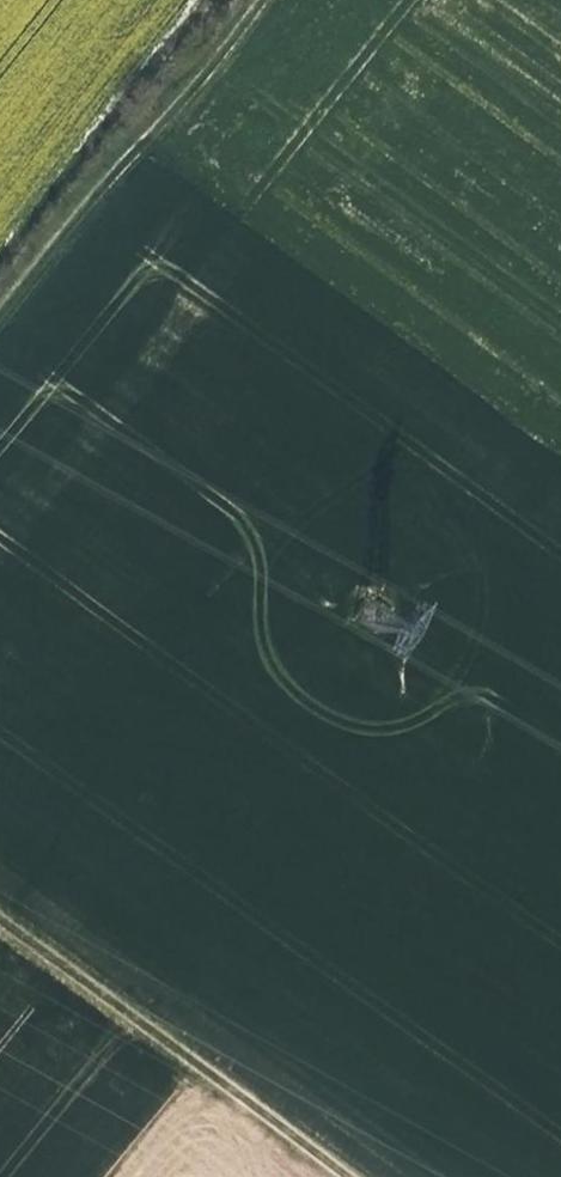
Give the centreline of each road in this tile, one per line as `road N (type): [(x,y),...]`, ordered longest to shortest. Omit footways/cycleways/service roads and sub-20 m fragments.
road 1 (track): [(360,1176),(0,914)]
road 2 (track): [(0,314),(251,0)]

